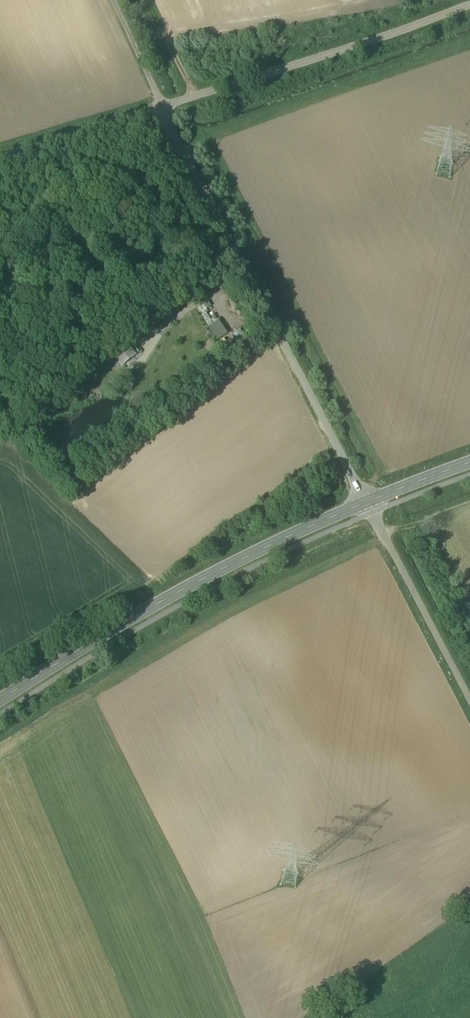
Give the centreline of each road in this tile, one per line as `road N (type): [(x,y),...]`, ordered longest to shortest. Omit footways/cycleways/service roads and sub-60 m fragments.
road 1 (unclassified): [(160,109),(366,501)]
road 2 (secondary): [(0,701),(202,580),(366,501)]
road 3 (unclassified): [(469,8),(160,109)]
road 4 (unclassified): [(366,501),(469,697)]
road 5 (unclassified): [(160,109),(0,159)]

